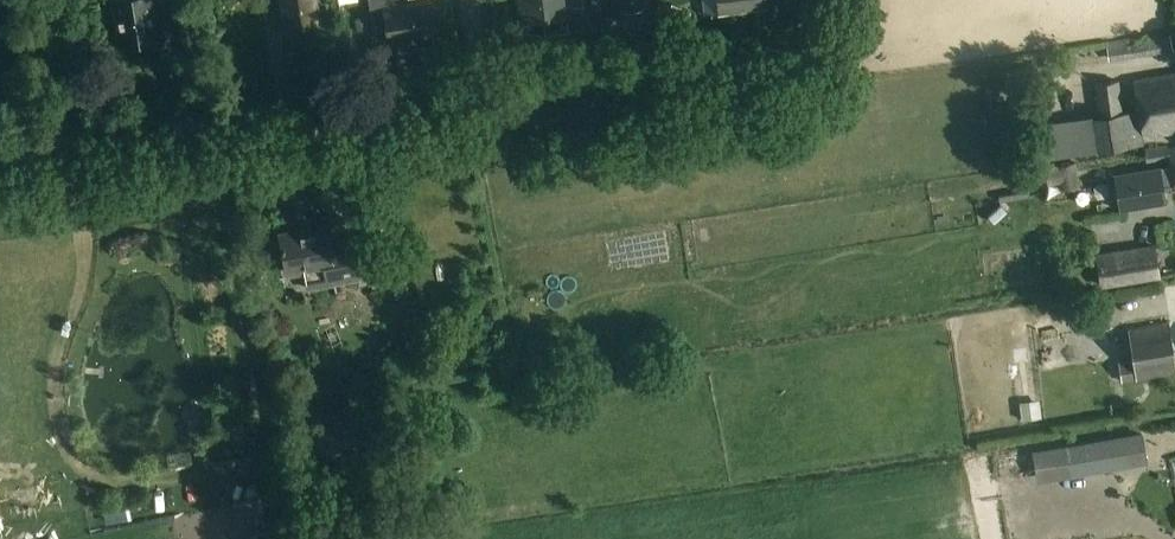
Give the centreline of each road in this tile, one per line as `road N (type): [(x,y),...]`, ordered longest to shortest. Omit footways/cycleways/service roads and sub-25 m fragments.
road 1 (unclassified): [(0,162),(481,98)]
road 2 (unclassified): [(481,98),(779,59),(812,44),(828,0)]

